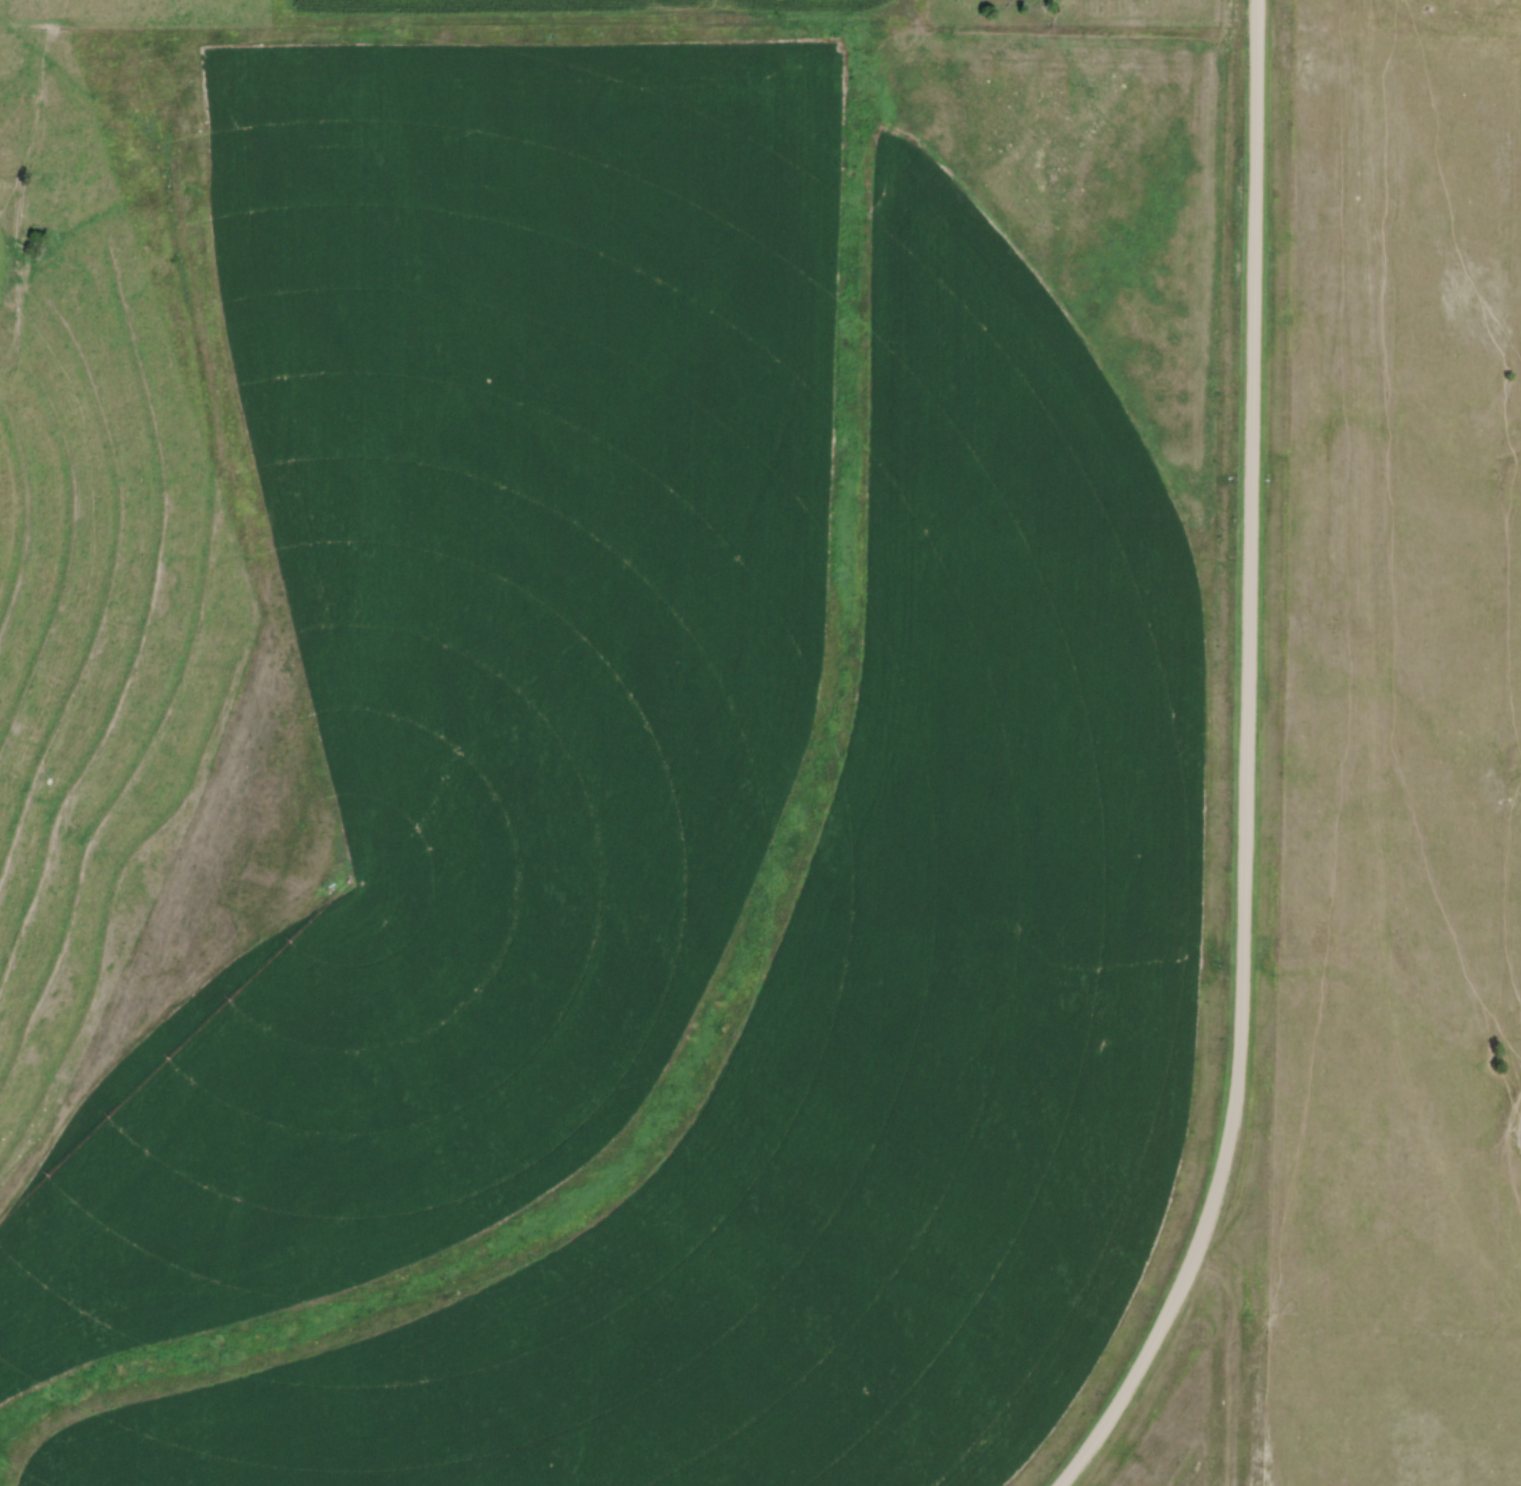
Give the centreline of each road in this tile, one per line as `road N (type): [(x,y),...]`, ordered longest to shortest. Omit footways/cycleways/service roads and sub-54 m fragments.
road 1 (tertiary): [(1257,0),(1235,1119),(1208,1228),(1179,1295),(1143,1366),(1061,1485)]

